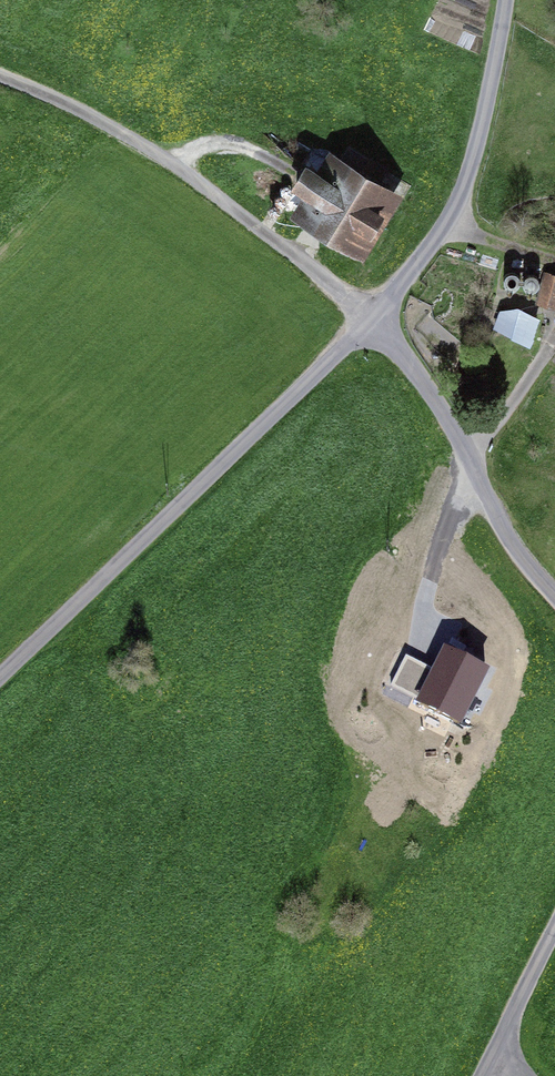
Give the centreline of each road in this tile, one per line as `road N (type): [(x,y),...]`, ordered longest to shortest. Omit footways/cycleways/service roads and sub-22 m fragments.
road 1 (unclassified): [(0,683),(376,321)]
road 2 (track): [(0,74),(171,154),(376,321)]
road 3 (unclassified): [(376,321),(468,182),(505,0)]
road 4 (unclassified): [(554,591),(520,551),(472,455),(376,321)]
road 5 (unclassified): [(495,1055),(554,937)]

